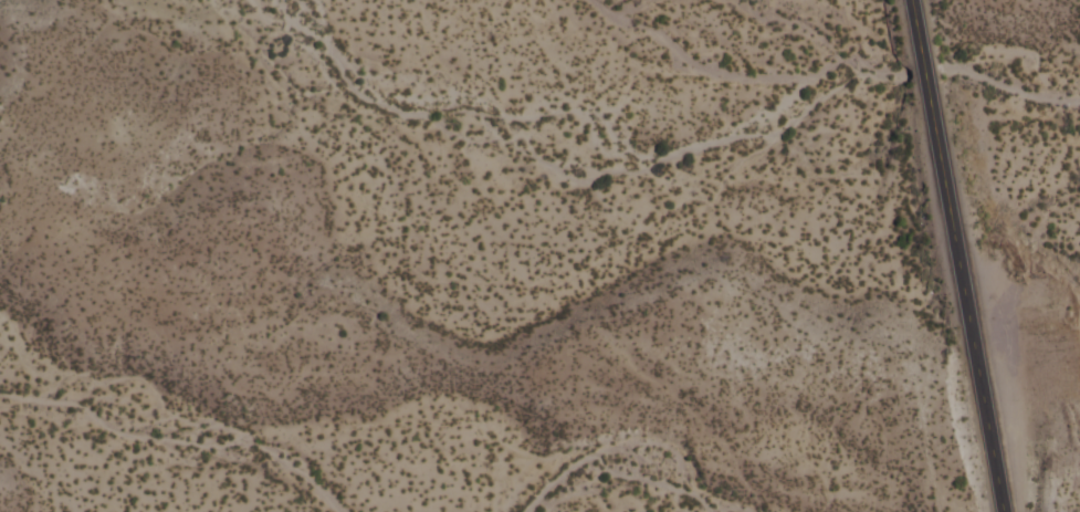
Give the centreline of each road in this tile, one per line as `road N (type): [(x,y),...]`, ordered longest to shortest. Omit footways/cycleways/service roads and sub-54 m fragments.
road 1 (secondary): [(1003,511),(911,0)]

